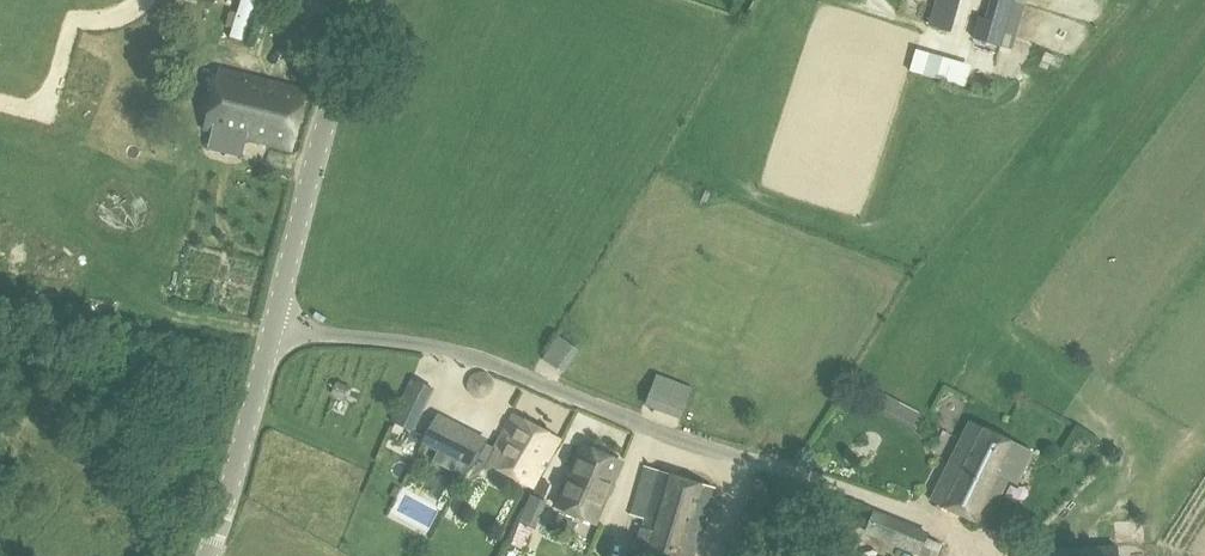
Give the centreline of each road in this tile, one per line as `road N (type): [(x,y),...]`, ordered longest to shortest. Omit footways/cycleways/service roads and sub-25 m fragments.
road 1 (unclassified): [(204,555),(278,323),(358,28),(375,0)]

